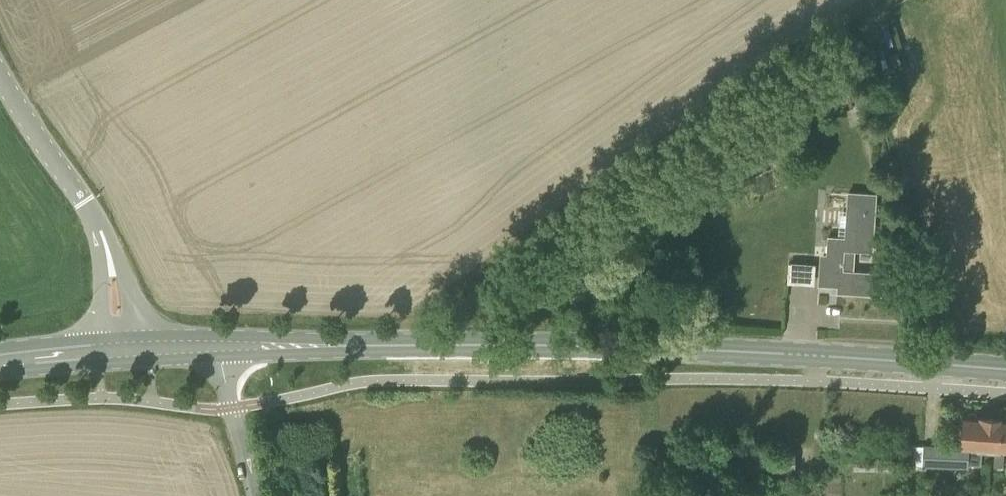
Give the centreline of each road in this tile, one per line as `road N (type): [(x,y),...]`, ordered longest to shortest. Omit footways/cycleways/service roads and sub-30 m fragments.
road 1 (secondary): [(1005,369),(555,345),(219,346)]
road 2 (unclassified): [(119,350),(103,234),(0,70)]
road 3 (unclassified): [(253,495),(219,346)]

